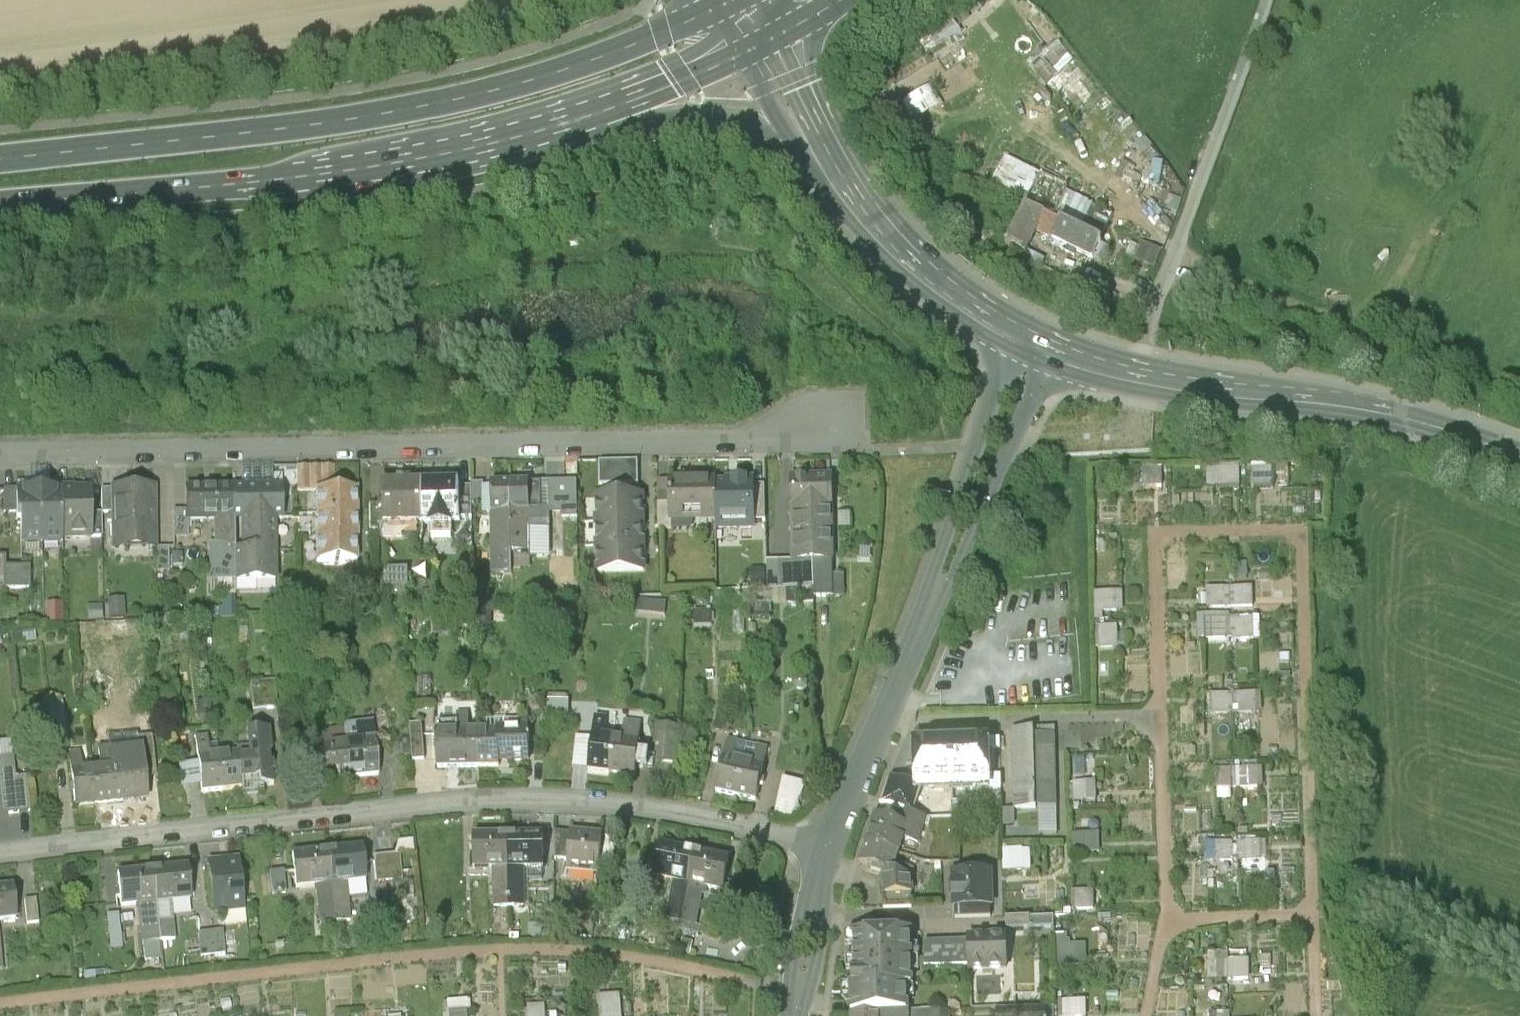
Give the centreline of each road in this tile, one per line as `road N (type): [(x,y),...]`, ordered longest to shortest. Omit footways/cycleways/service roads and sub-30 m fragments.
road 1 (residential): [(829,847),(710,818),(579,801),(371,812),(0,858)]
road 2 (residential): [(0,451),(778,437),(815,423)]
road 3 (primary): [(737,0),(591,60),(407,107),(0,156)]
road 4 (primary): [(0,200),(414,157),(597,109)]
road 5 (tertiary): [(1057,357),(1125,376),(1459,433),(1519,457)]
road 6 (track): [(1175,254),(1288,303),(1334,317),(1365,315),(1416,261),(1519,97)]
road 7 (tertiary): [(1009,332),(930,606)]
road 8 (tertiary): [(930,606),(958,572),(1057,357)]
road 9 (tertiary): [(930,606),(829,847)]
road 10 (tertiary): [(828,158),(865,215),(909,259),(1009,332)]
road 11 (tertiary): [(597,109),(724,119),(828,158)]
road 12 (primary): [(597,109),(774,41)]
road 13 (tertiary): [(829,847),(807,922),(796,1015)]
road 14 (tertiary): [(774,41),(828,158)]

